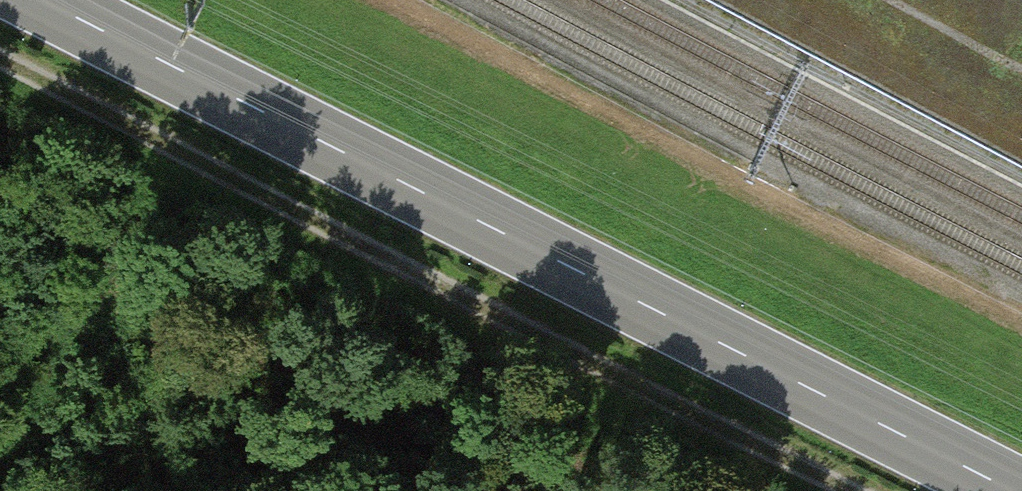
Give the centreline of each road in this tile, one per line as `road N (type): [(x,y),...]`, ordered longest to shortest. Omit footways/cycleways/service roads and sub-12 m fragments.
road 1 (primary): [(51,0),(1020,490)]
road 2 (track): [(867,490),(0,54)]

